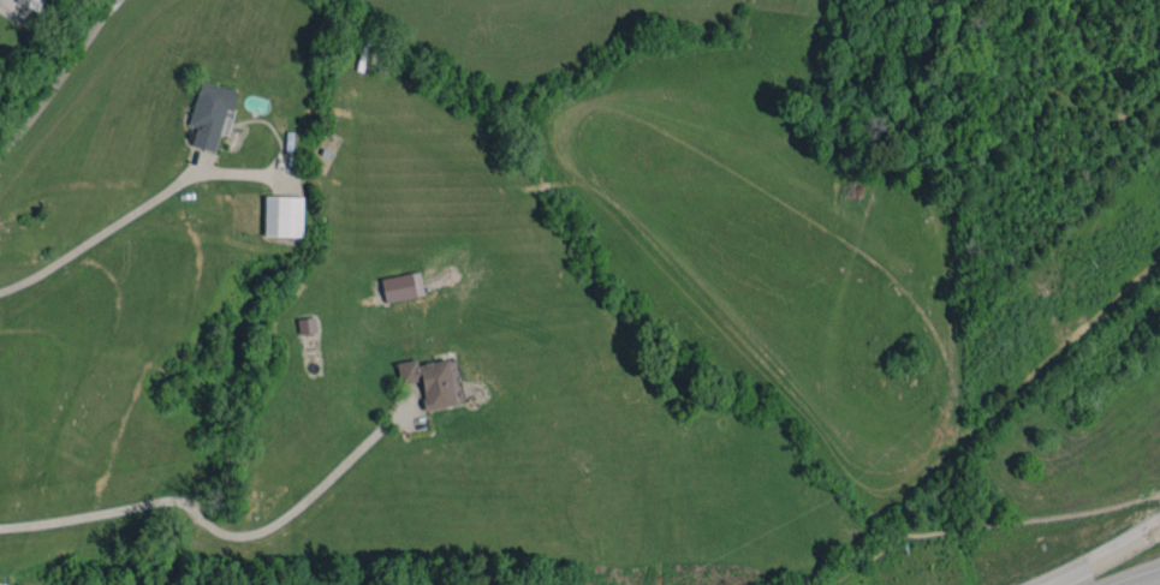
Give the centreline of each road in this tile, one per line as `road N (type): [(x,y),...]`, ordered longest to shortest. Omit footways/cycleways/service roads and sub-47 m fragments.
road 1 (motorway): [(1159,527),(1049,584)]

